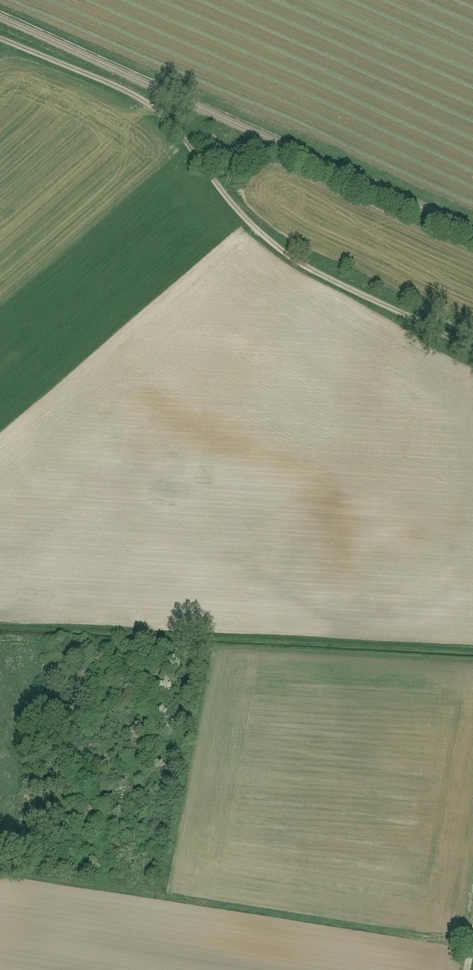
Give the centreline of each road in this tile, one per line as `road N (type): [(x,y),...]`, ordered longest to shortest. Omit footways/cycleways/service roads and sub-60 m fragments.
road 1 (track): [(472,351),(275,245),(178,134),(113,91),(0,41)]

